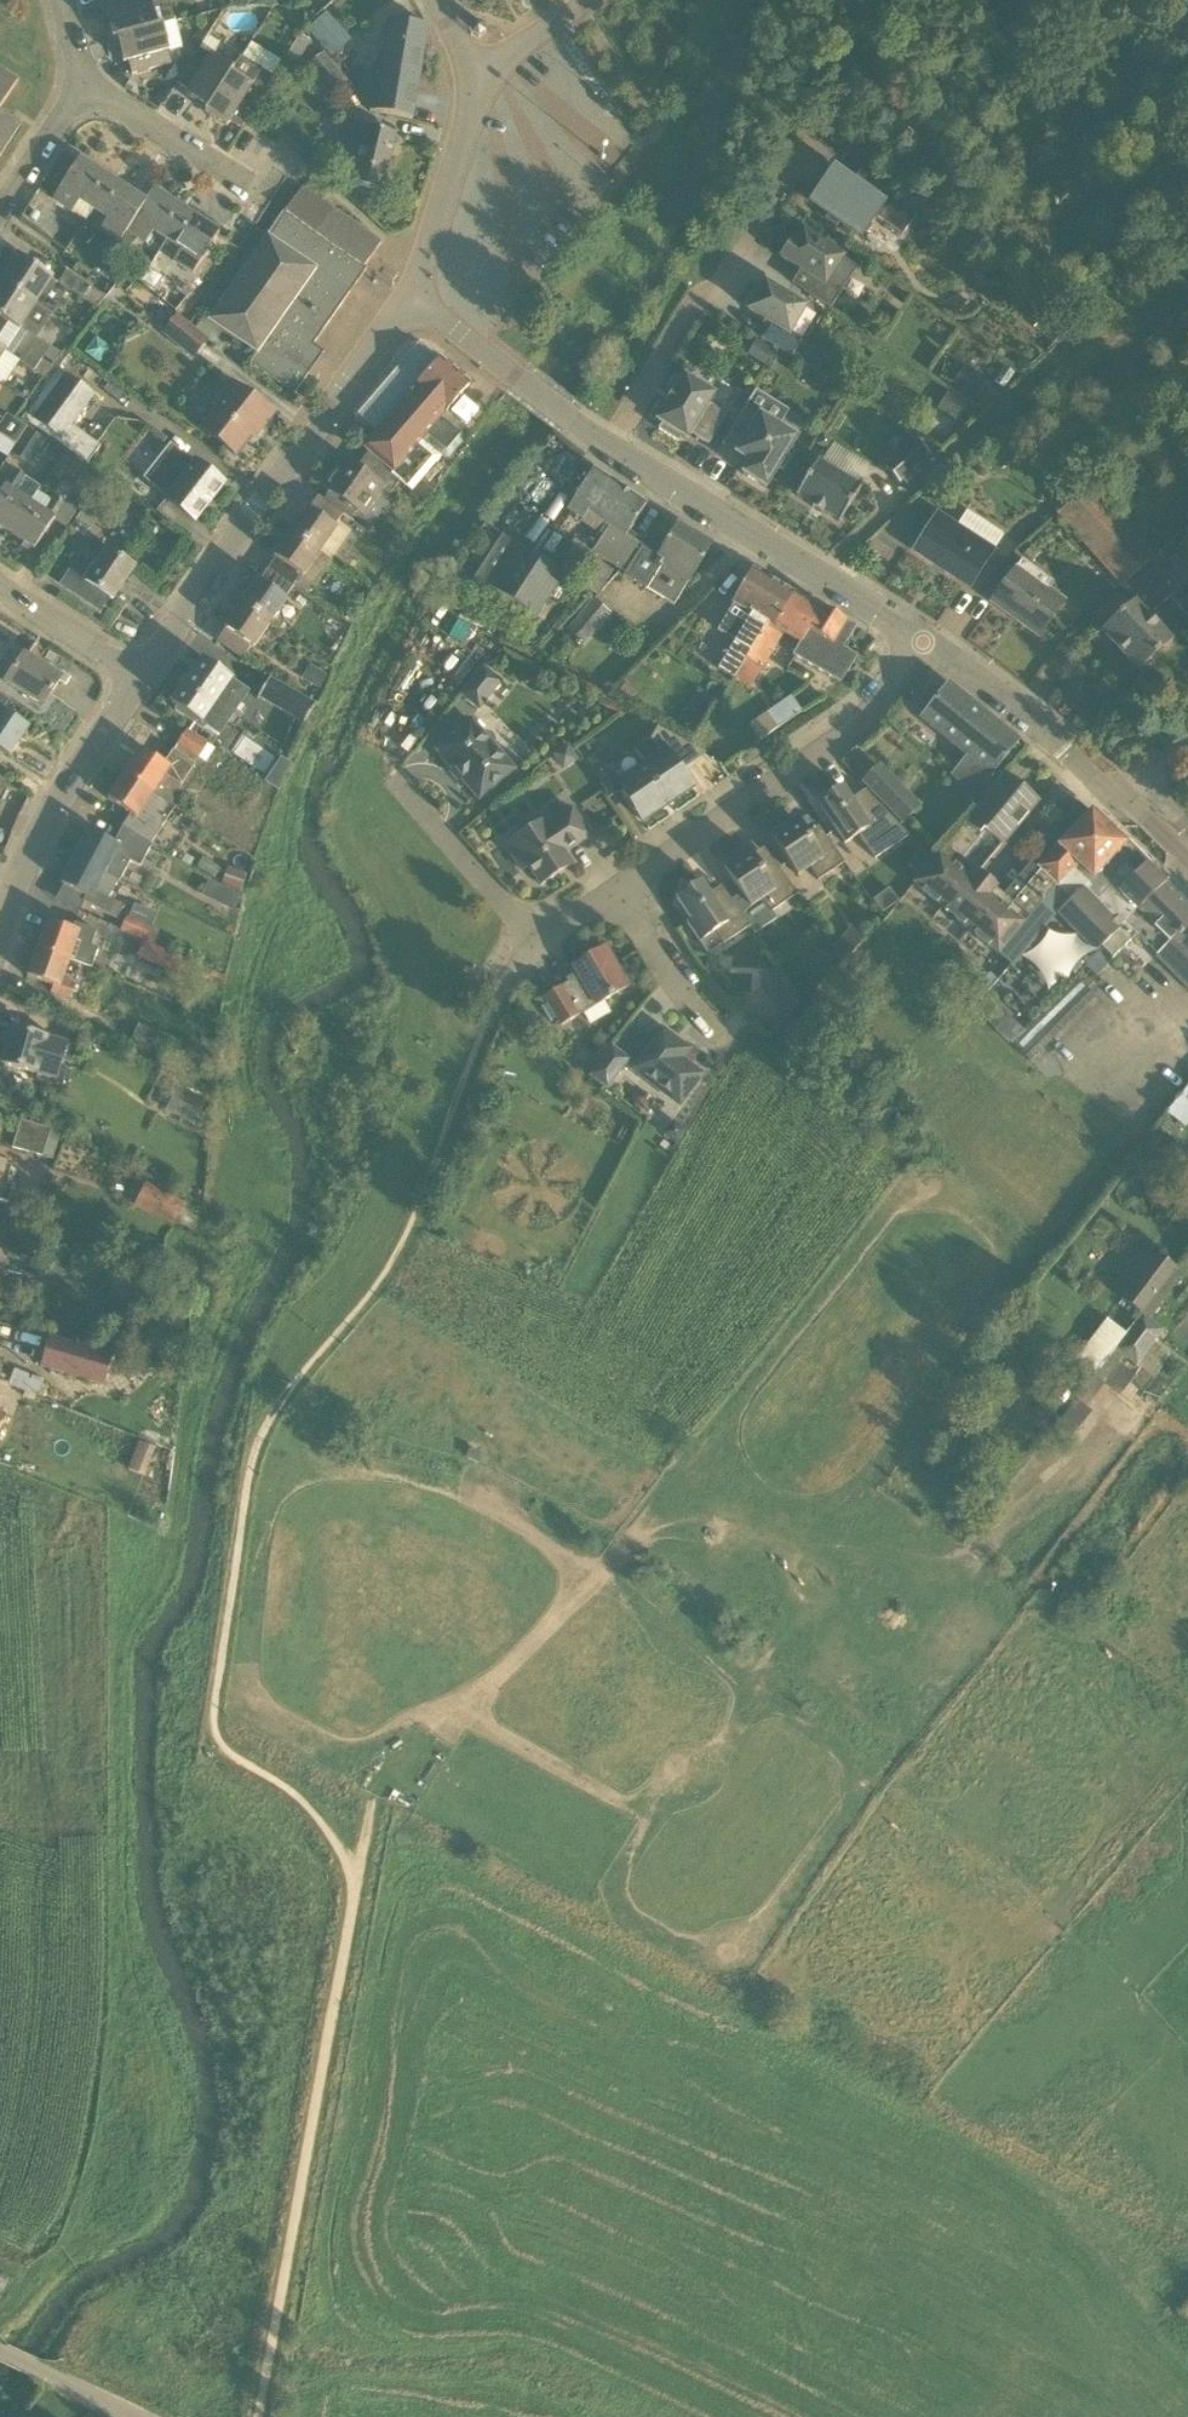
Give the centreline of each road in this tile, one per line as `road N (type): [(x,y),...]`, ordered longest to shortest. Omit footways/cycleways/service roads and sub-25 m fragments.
road 1 (track): [(259,2416),(354,1899)]
road 2 (tertiary): [(134,683),(411,293)]
road 3 (unclassified): [(611,894),(895,709),(955,655)]
road 4 (tertiary): [(955,655),(607,444)]
road 5 (residential): [(607,444),(700,300),(722,282),(816,127)]
road 6 (tertiary): [(1187,843),(1068,735),(955,655)]
road 7 (tertiary): [(0,938),(70,781),(134,683)]
road 8 (unclassified): [(284,159),(259,192),(79,86)]
road 9 (tertiary): [(607,444),(517,384),(411,293)]
road 10 (unclassified): [(411,293),(468,131),(472,93)]
road 11 (unclassified): [(533,941),(399,786)]
road 12 (unclassified): [(723,1036),(611,894)]
road 13 (unclassified): [(134,683),(0,596)]
road 14 (unclassified): [(137,2416),(0,2352)]
road 15 (unclassified): [(472,93),(589,0)]
road 16 (unclassified): [(0,209),(79,86)]
road 17 (track): [(1068,735),(1187,651)]

